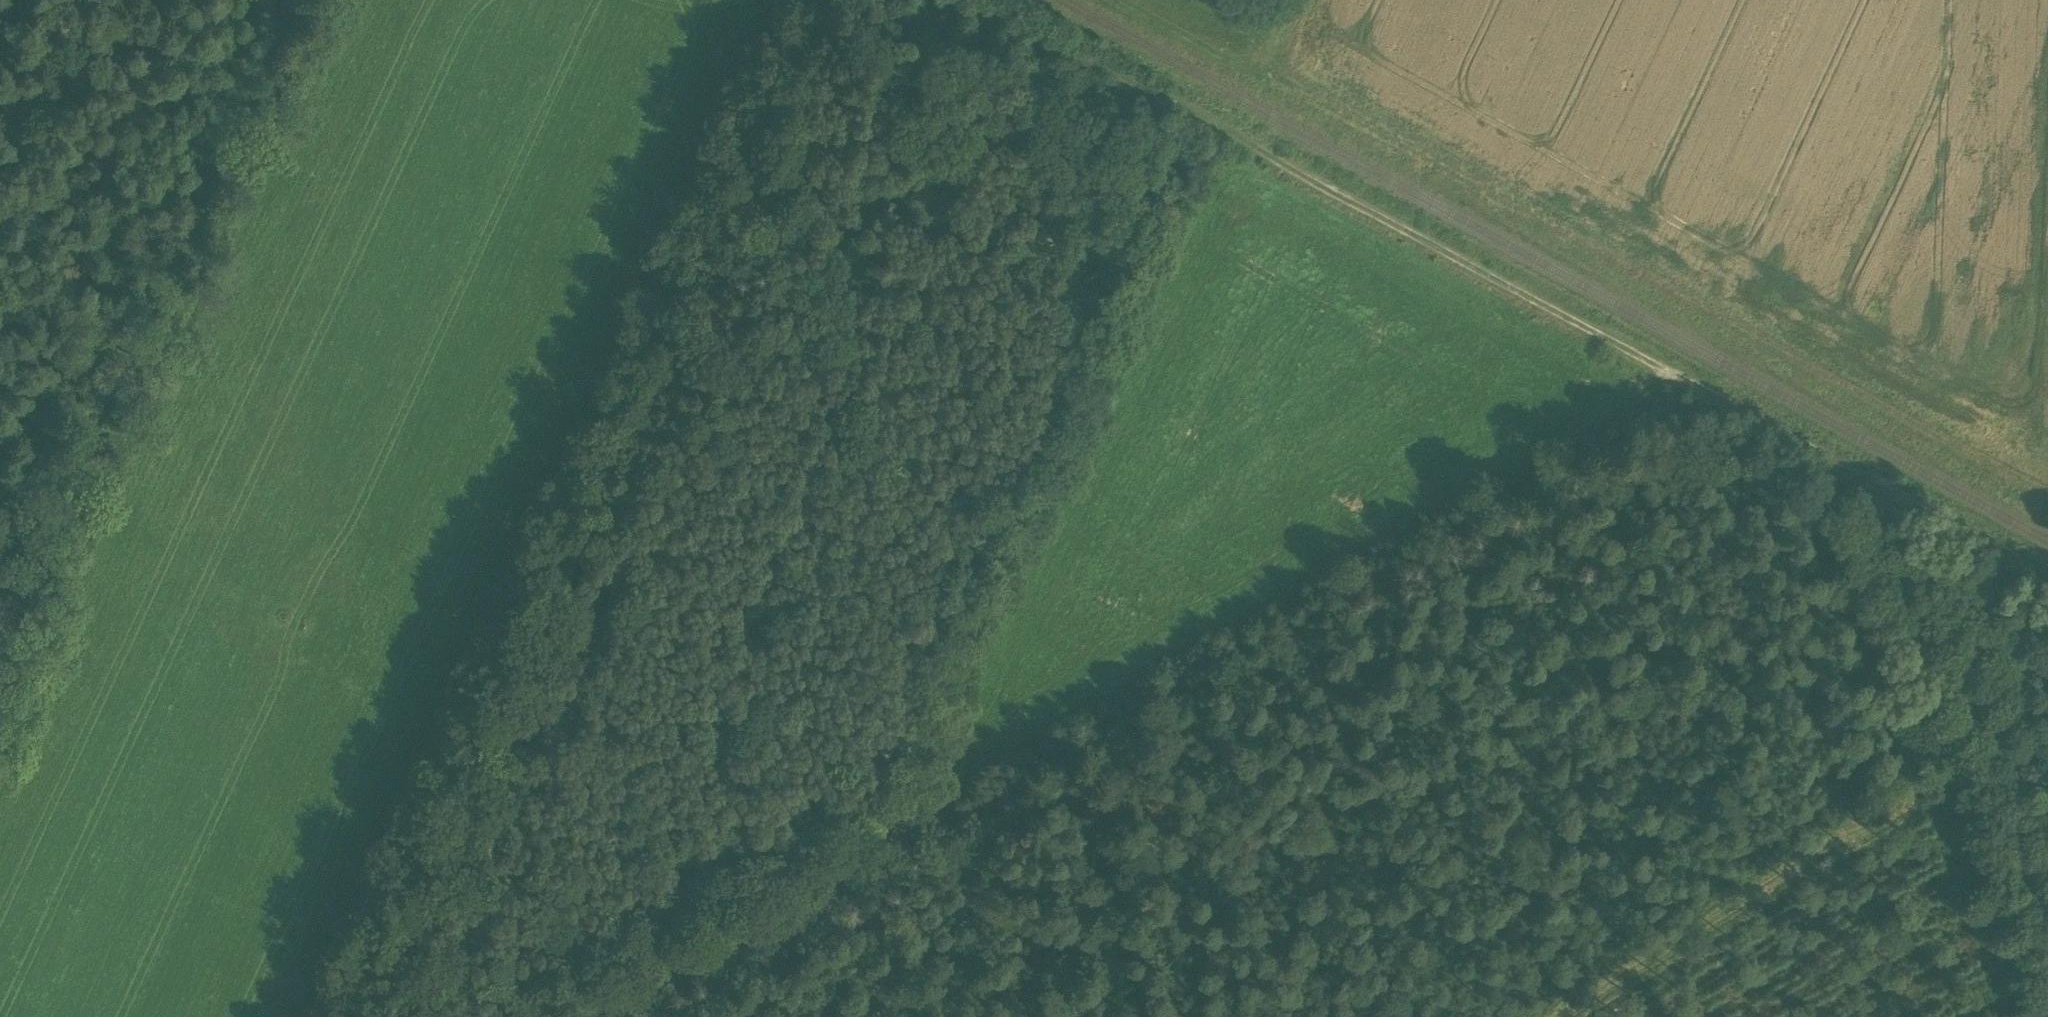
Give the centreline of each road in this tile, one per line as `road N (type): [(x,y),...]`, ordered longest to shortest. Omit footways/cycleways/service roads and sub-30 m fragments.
road 1 (track): [(2047,578),(1222,126),(955,0)]
road 2 (track): [(608,1016),(1641,449)]
road 3 (track): [(2047,494),(1292,79)]
road 4 (track): [(1556,1016),(2039,722)]

